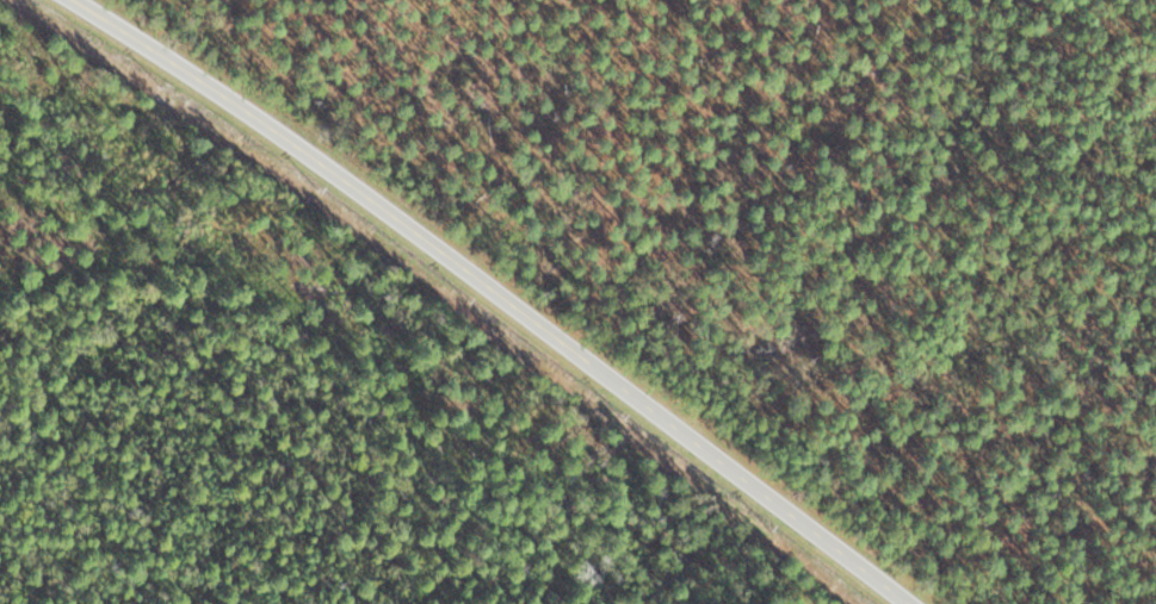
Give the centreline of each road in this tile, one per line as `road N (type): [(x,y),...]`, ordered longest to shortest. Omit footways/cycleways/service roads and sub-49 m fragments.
road 1 (residential): [(910,603),(352,183),(75,0)]

